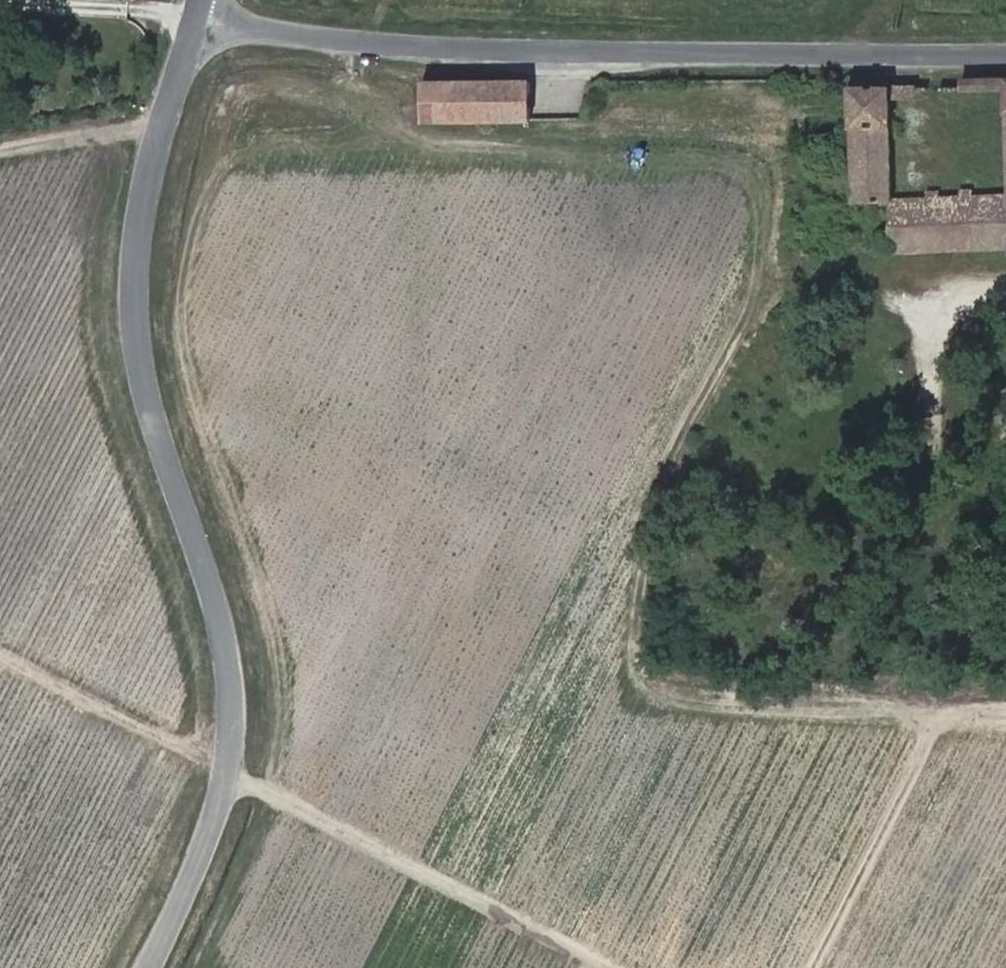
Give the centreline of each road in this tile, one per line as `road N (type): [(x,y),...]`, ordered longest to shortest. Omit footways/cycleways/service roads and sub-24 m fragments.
road 1 (unclassified): [(149,967),(200,859),(230,733),(220,622),(135,341),(144,204),(194,22)]
road 2 (unclassified): [(194,22),(572,54),(1005,57)]
road 3 (track): [(0,653),(608,967)]
road 4 (track): [(808,967),(947,701)]

